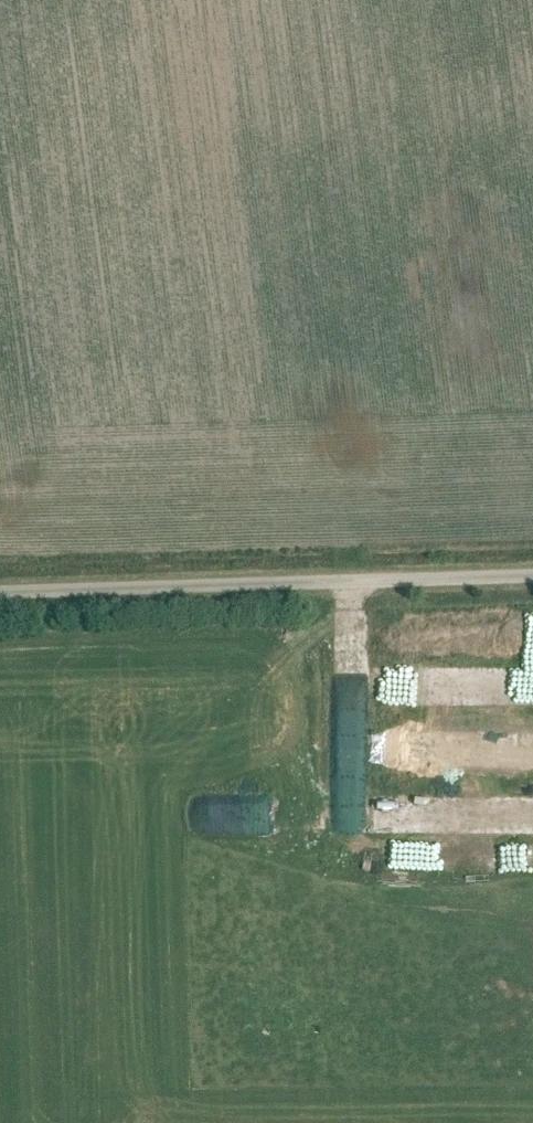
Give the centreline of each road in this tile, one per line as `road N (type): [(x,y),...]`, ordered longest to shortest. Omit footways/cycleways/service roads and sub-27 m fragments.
road 1 (residential): [(0,596),(532,579)]

